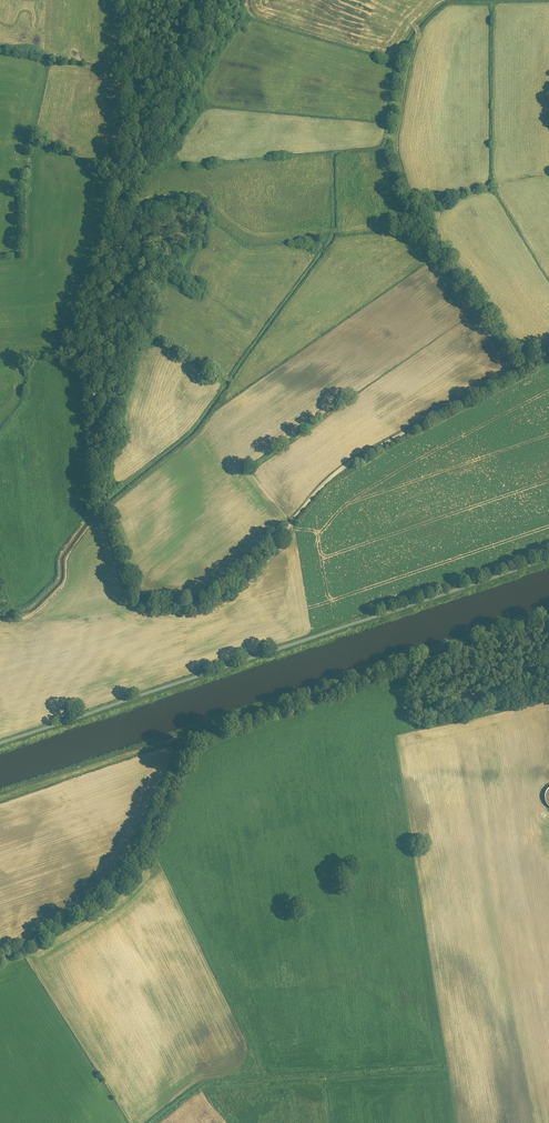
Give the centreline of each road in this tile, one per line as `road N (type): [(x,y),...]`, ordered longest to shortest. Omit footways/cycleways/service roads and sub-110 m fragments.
road 1 (track): [(548,354),(341,468),(236,584),(194,609),(126,598),(103,510),(100,416),(85,357),(98,304),(126,253),(137,0)]
road 2 (track): [(548,618),(190,737),(154,835),(131,873),(102,900),(0,960)]

